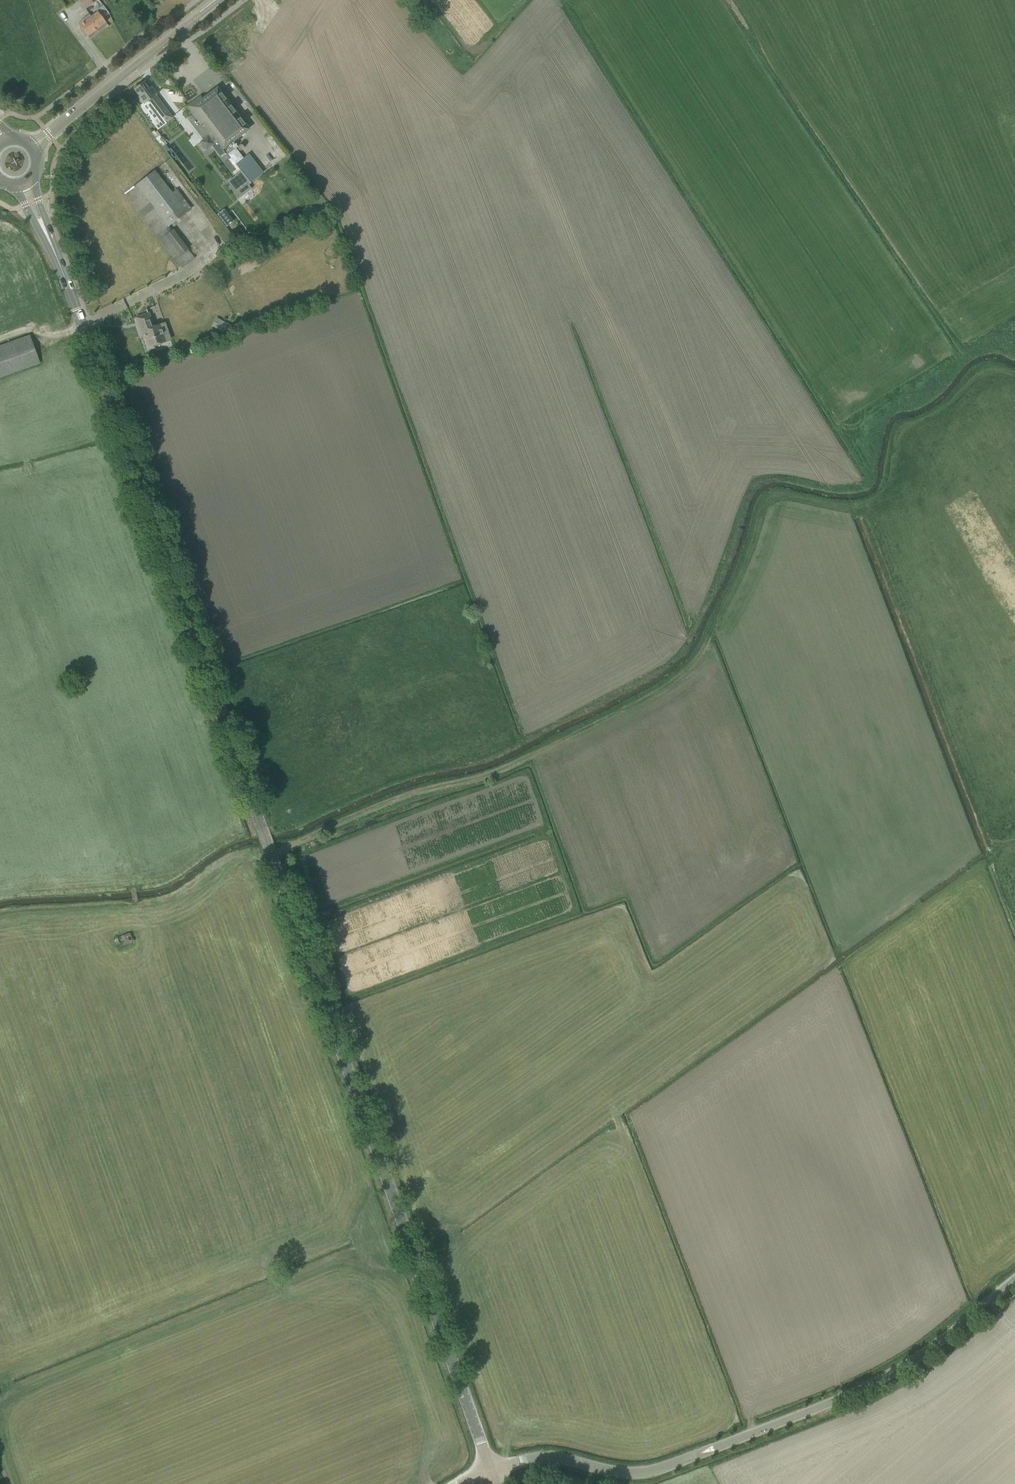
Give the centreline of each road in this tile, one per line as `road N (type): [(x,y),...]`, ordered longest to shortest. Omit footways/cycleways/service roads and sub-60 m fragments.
road 1 (secondary): [(491,1471),(46,232)]
road 2 (unclassified): [(491,1471),(536,1459),(607,1472),(662,1468),(874,1388),(1014,1279)]
road 3 (tertiary): [(32,147),(220,0)]

